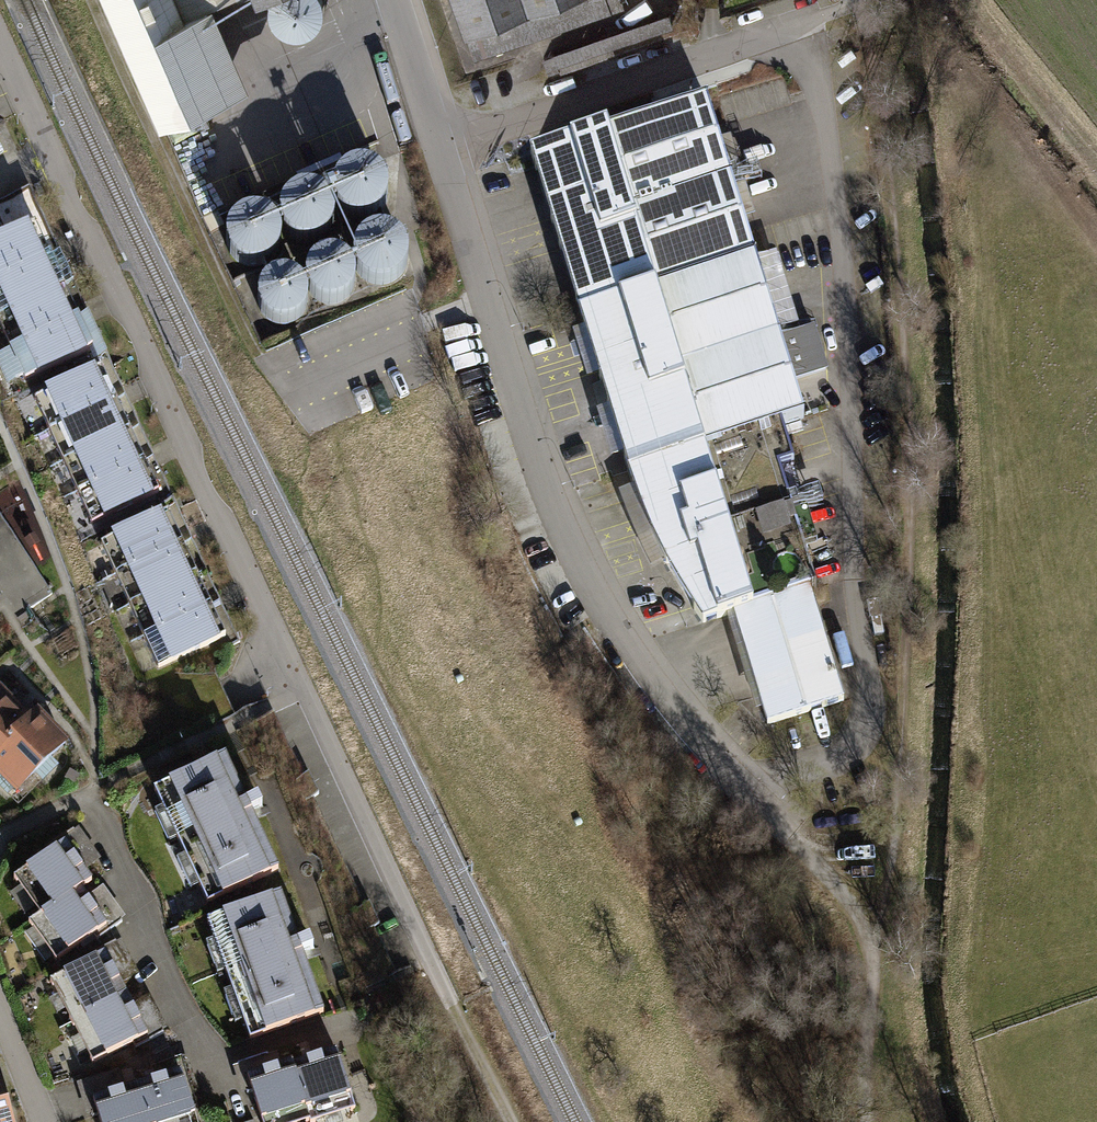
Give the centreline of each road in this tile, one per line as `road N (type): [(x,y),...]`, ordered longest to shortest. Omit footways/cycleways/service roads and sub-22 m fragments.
road 1 (residential): [(0,42),(436,976)]
road 2 (residential): [(439,146),(531,444),(583,566),(660,692),(791,838)]
road 3 (unclassified): [(439,146),(857,4)]
road 4 (residential): [(0,837),(91,791),(214,1069)]
road 5 (track): [(869,941),(874,983),(865,1080),(871,1121)]
road 6 (track): [(436,976),(509,1121)]
road 7 (residential): [(393,0),(439,146)]
road 8 (track): [(791,838),(846,897),(869,941)]

